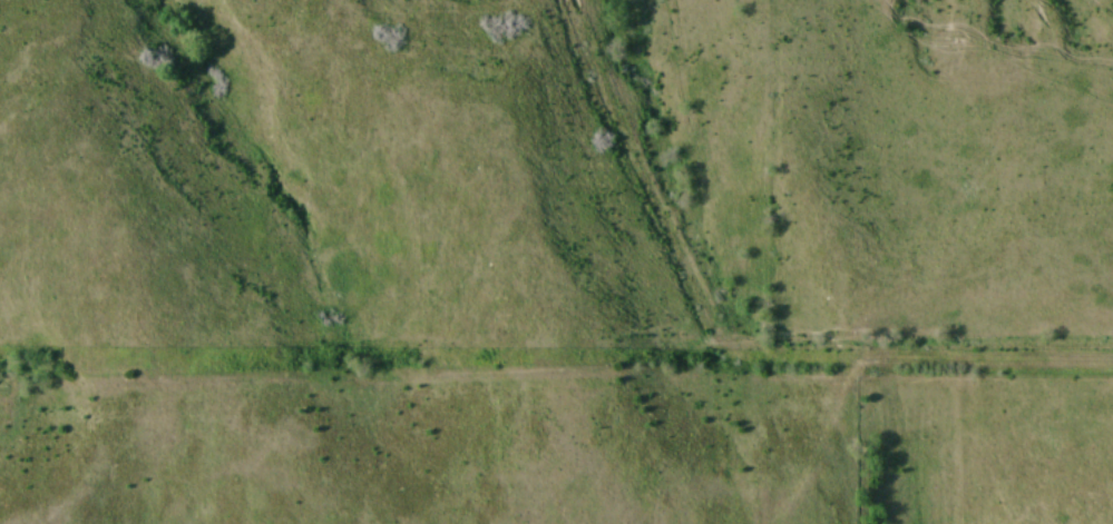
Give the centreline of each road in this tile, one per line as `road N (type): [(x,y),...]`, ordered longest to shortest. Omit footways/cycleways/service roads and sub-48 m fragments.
road 1 (residential): [(1112,354),(761,346)]

